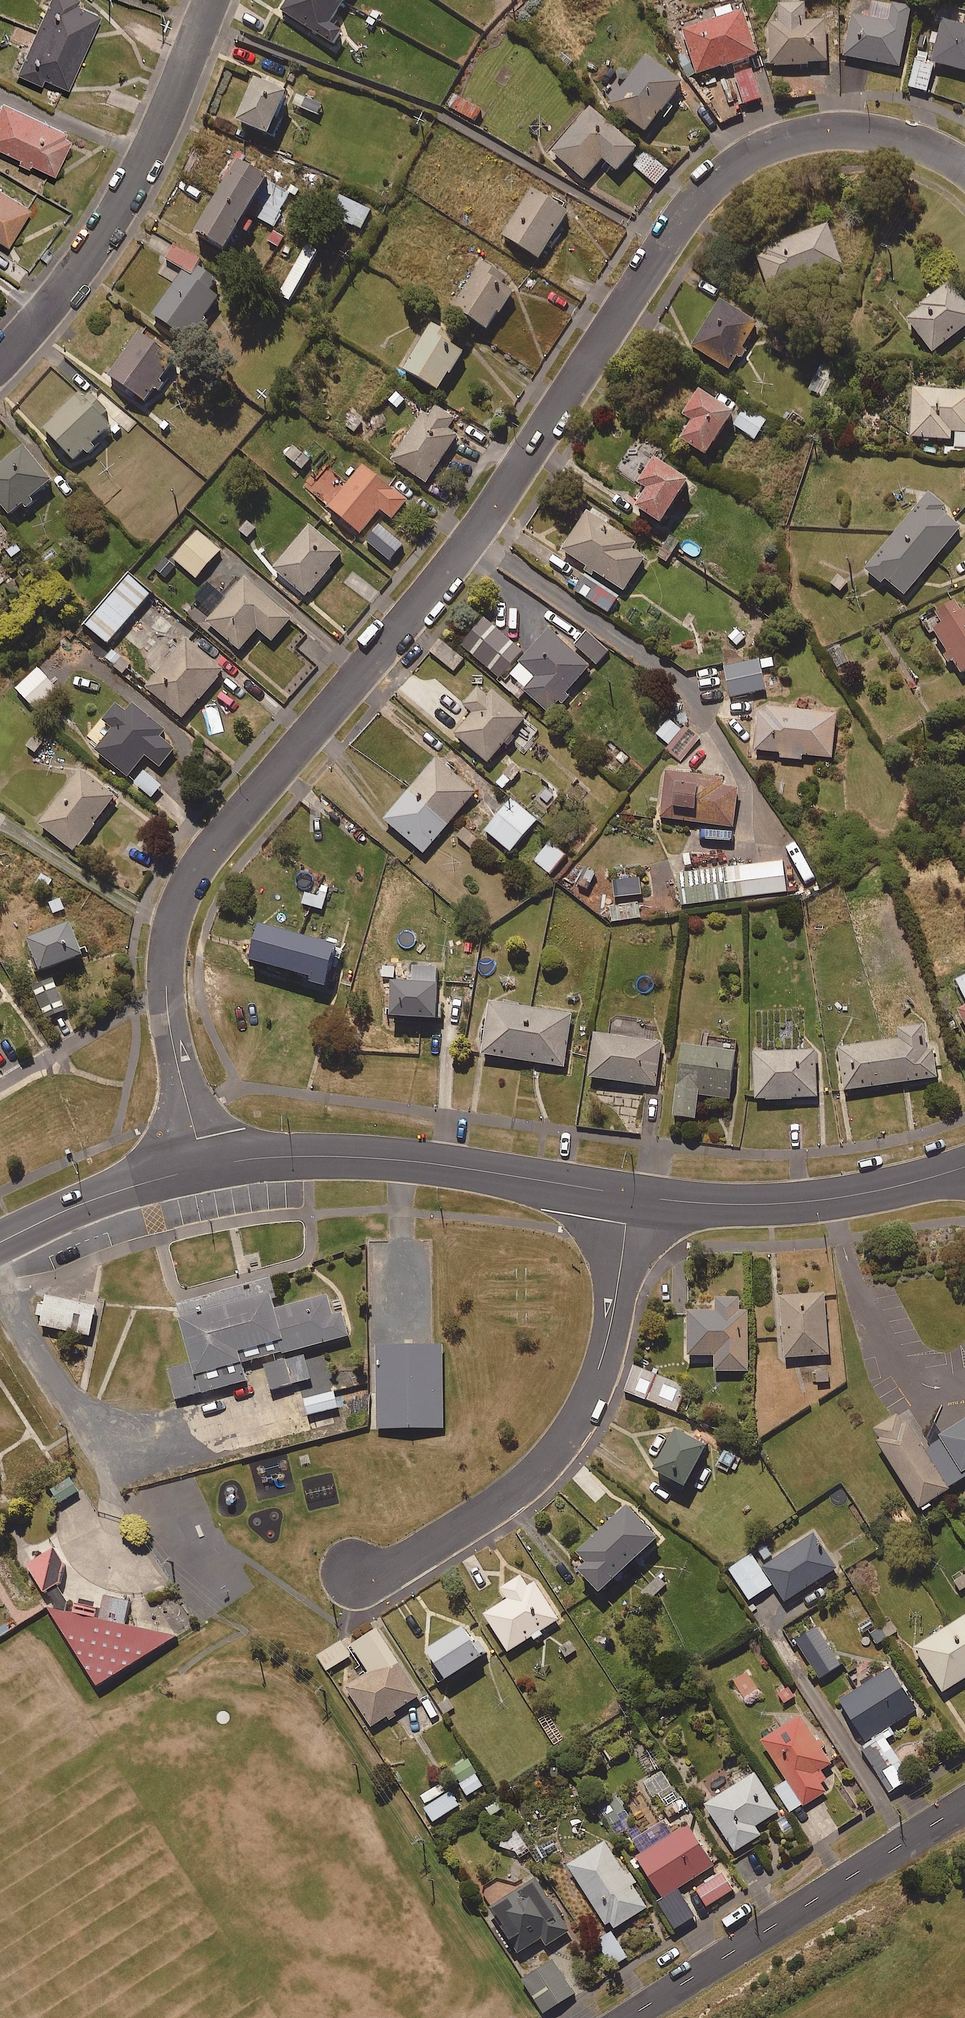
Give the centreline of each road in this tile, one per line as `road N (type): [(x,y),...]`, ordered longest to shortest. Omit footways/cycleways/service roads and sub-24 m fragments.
road 1 (residential): [(964,167),(902,139),(794,135),(731,165),(689,207),(438,580),(185,884),(168,933),(166,989),(204,1167)]
road 2 (residential): [(352,1573),(410,1559),(497,1504),(535,1476),(564,1439),(601,1369),(630,1194)]
road 3 (tertiary): [(204,1167),(355,1156),(630,1194)]
road 4 (residential): [(212,0),(125,199),(68,286),(0,365)]
road 5 (residential): [(626,2017),(964,1804)]
road 6 (tertiary): [(630,1194),(715,1204),(816,1201),(964,1167)]
road 7 (tertiary): [(0,1242),(105,1196),(204,1167)]

